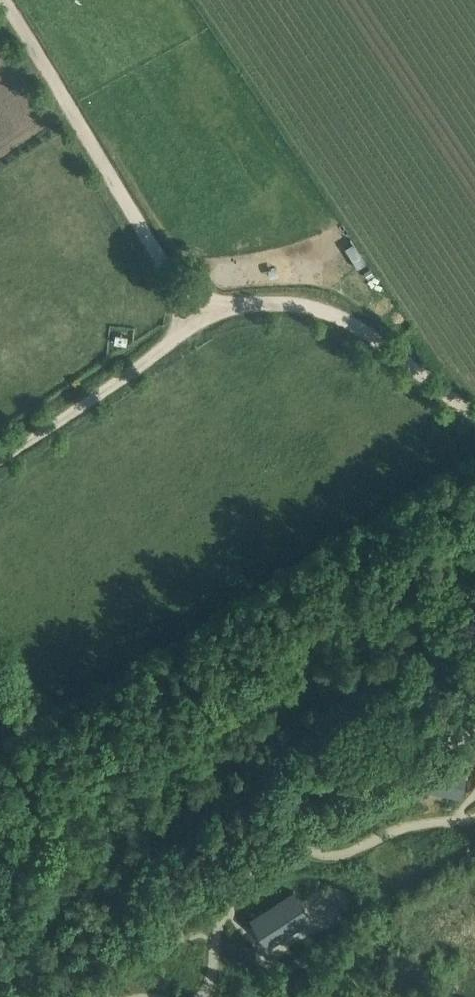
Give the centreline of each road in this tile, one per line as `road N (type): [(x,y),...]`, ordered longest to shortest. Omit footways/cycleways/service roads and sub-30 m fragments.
road 1 (unclassified): [(194,317),(1,0)]
road 2 (track): [(474,406),(362,319),(300,301),(194,317)]
road 3 (track): [(0,444),(194,317)]

